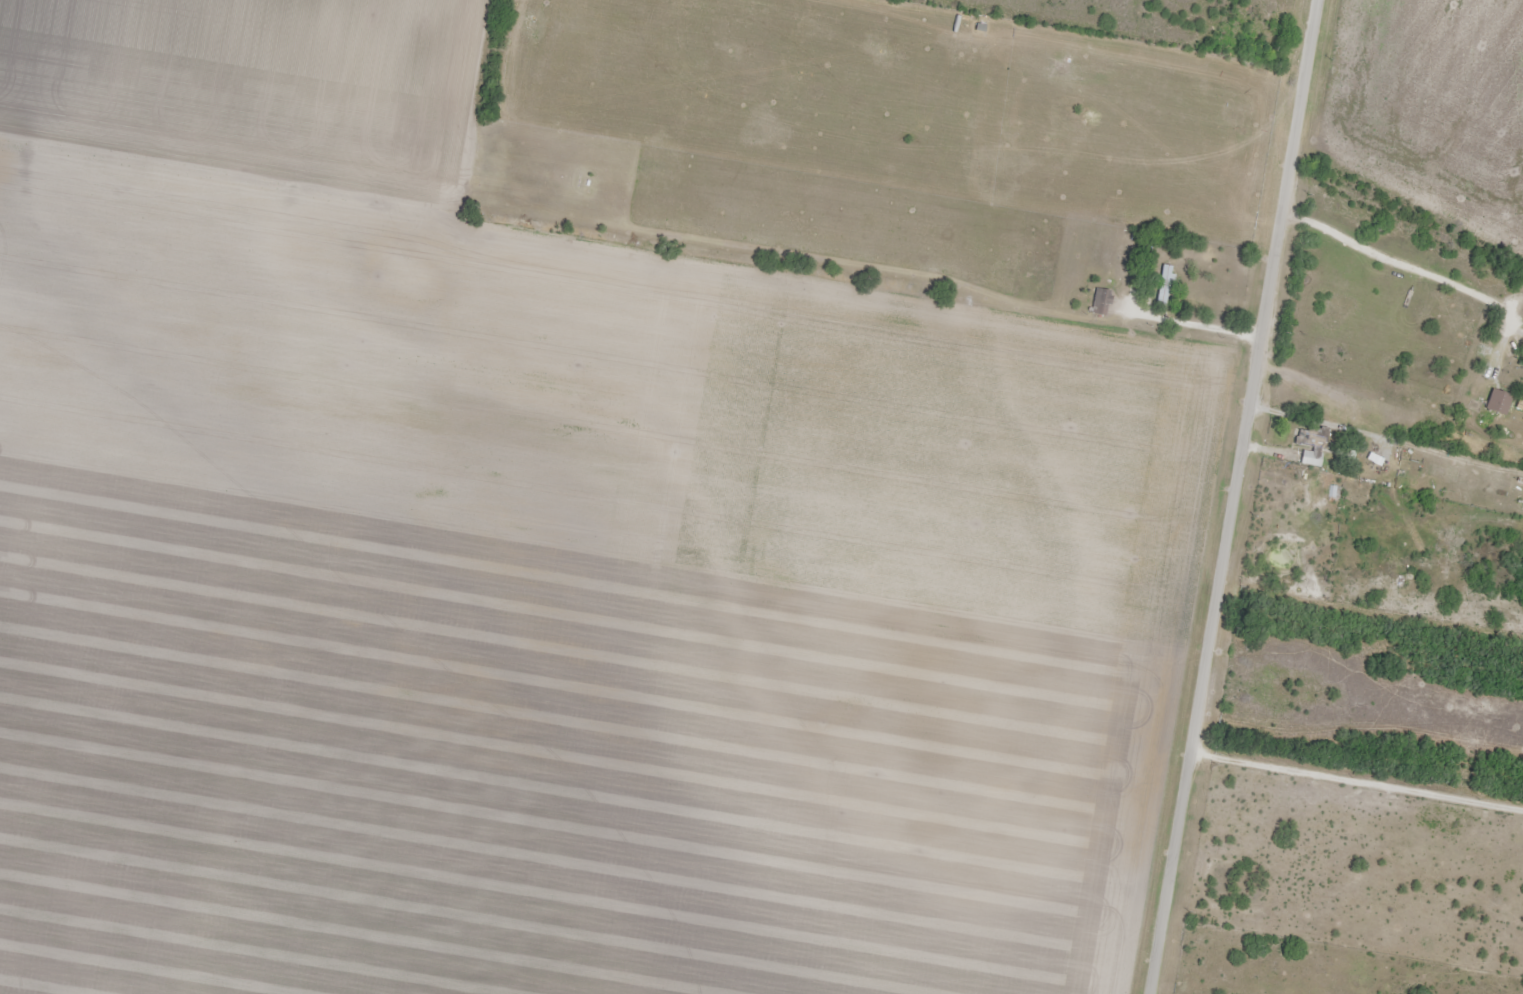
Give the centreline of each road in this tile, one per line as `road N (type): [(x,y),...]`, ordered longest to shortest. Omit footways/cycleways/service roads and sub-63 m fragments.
road 1 (residential): [(1156,993),(1315,0)]

